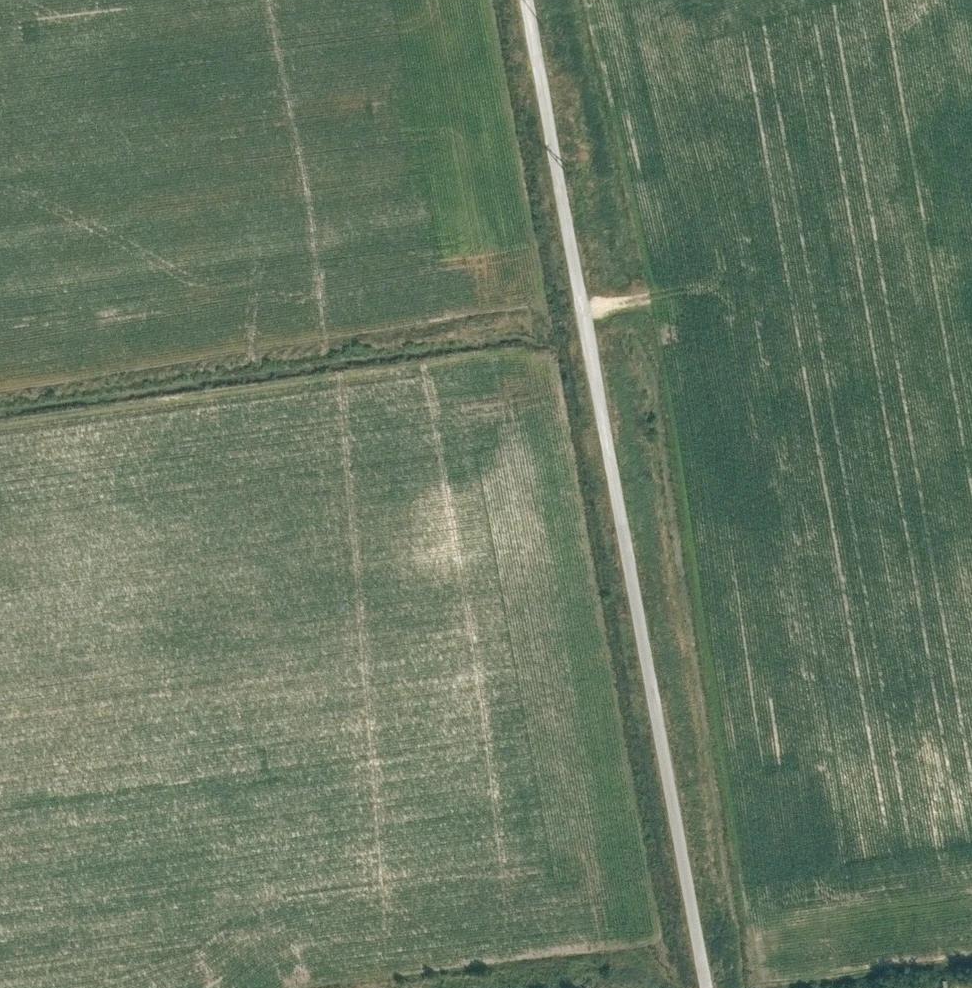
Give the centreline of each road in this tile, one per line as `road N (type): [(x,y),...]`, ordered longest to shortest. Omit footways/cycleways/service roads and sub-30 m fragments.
road 1 (track): [(531,0),(708,987)]

